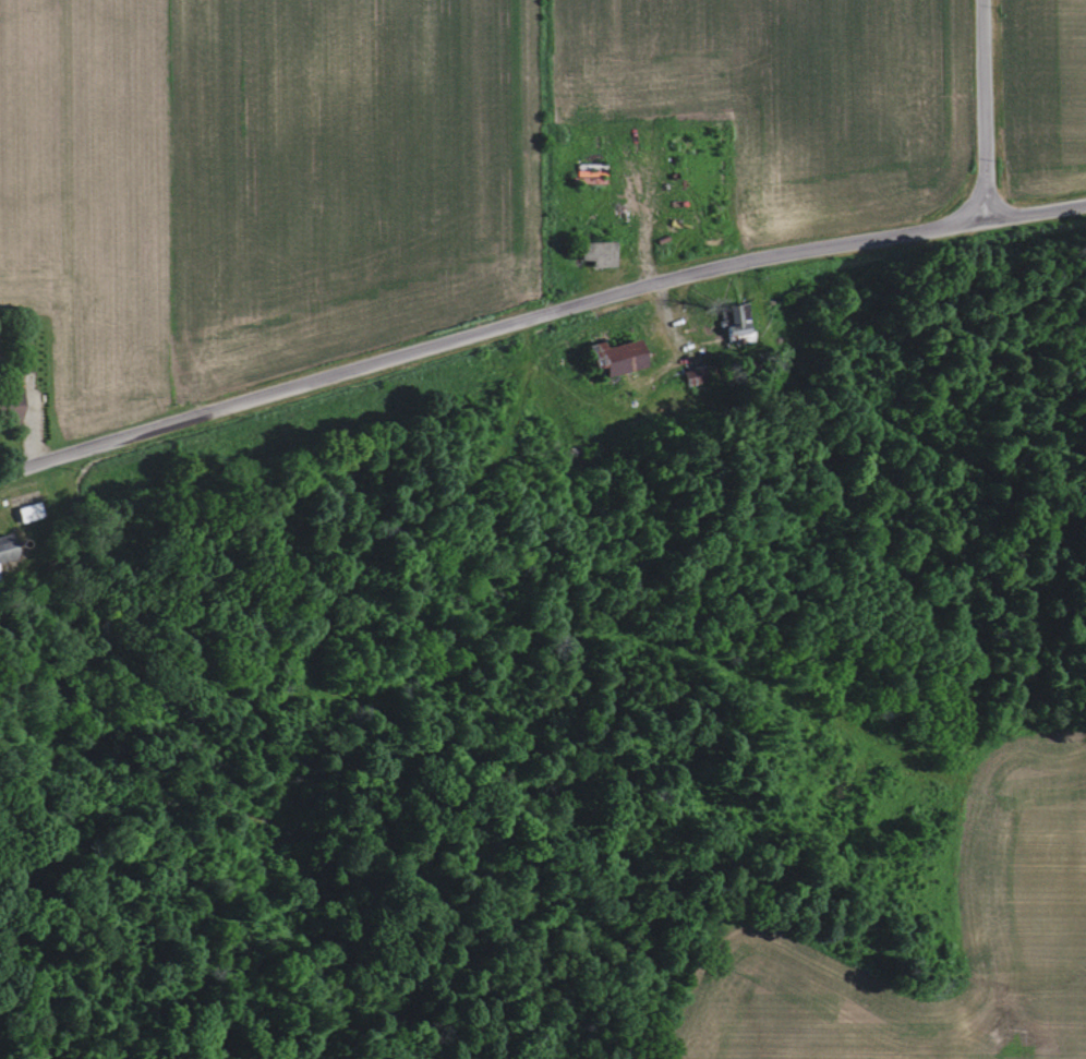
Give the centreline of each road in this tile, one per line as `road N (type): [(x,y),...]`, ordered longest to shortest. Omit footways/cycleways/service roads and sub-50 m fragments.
road 1 (residential): [(0,468),(711,264),(1085,201)]
road 2 (residential): [(977,221),(974,0)]

